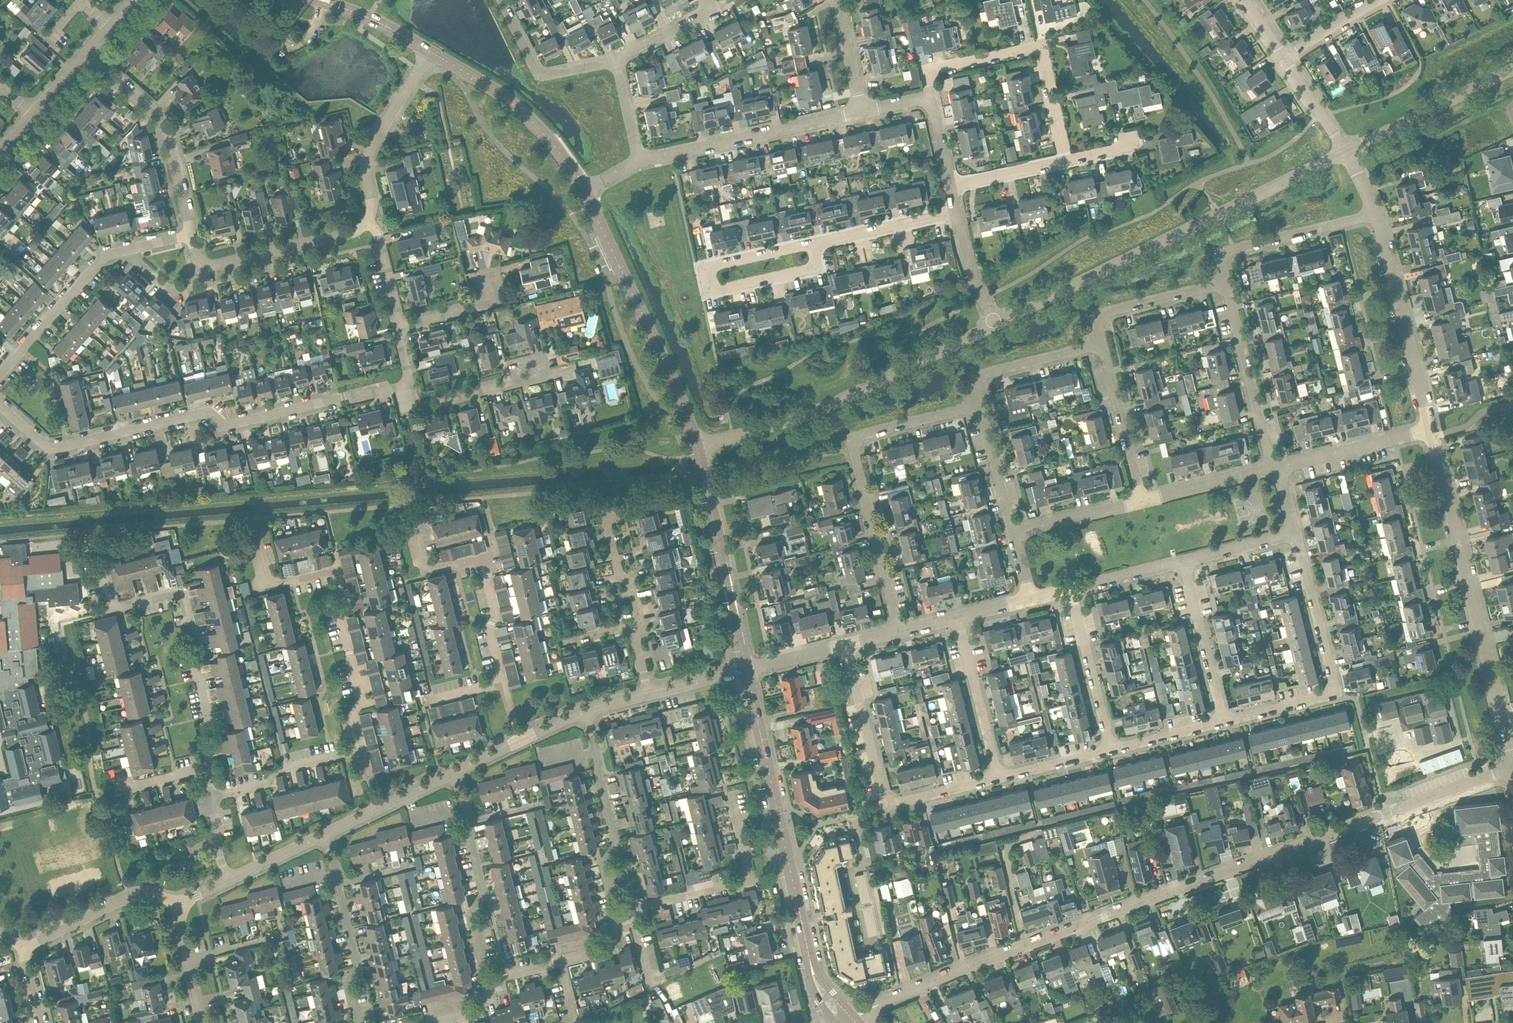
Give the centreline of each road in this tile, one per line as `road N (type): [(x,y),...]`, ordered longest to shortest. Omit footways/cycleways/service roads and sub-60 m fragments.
road 1 (residential): [(854,1016),(967,965),(1512,766)]
road 2 (unclassified): [(995,325),(1345,151)]
road 3 (residential): [(344,397),(222,427),(207,413),(59,449),(0,407)]
road 4 (unclassified): [(1512,760),(1436,450),(1425,431)]
road 5 (residential): [(898,632),(854,442),(979,405)]
road 6 (unclassified): [(697,448),(805,417),(995,325)]
road 7 (residential): [(210,770),(181,591),(113,609),(101,560)]
road 8 (secondary): [(810,957),(746,670)]
road 9 (residential): [(363,749),(354,711),(362,697),(334,573),(265,585),(259,545)]
road 10 (secondary): [(697,448),(585,192)]
road 11 (residential): [(1224,722),(1334,692),(1295,533)]
road 12 (residential): [(846,645),(890,800),(998,778)]
road 13 (residential): [(1067,156),(1043,46),(926,72),(931,99)]
road 14 (residential): [(503,683),(483,559),(424,572),(415,527)]
road 15 (residential): [(639,161),(863,111)]
road 16 (secondary): [(746,670),(697,448)]
road 17 (unclassified): [(1425,431),(1428,414),(1375,213)]
road 18 (residential): [(622,922),(602,864),(616,845),(588,710)]
road 19 (residential): [(191,234),(164,123),(84,57)]
road 20 (secondary): [(585,192),(514,107),(430,51)]
road 21 (residential): [(631,915),(745,877),(729,793)]
road 22 (residential): [(1273,469),(1225,282)]
road 23 (residential): [(369,223),(372,147),(430,51)]
road 24 (unclassified): [(1345,151),(1512,69)]
road 25 (residential): [(1225,282),(1223,254),(1234,249),(1375,213)]
road 26 (residential): [(0,374),(102,259),(123,251)]
road 27 (residential): [(496,987),(471,917),(484,893),(467,822)]
road 28 (residential): [(202,265),(369,223)]
road 29 (unclassified): [(22,948),(131,896),(180,904)]
road 30 (residential): [(1224,722),(1183,561)]
road 31 (residential): [(998,778),(958,617)]
road 32 (residential): [(1111,750),(1072,589)]
road 33 (residential): [(1143,501),(1102,342)]
road 34 (residential): [(617,61),(540,72),(501,0)]
road 35 (residential): [(530,363),(534,380),(427,406),(413,402),(409,386)]
road 36 (residential): [(213,797),(363,749)]
road 37 (residential): [(1102,342),(1100,318),(1109,311),(1225,282)]
road 38 (residential): [(815,241),(809,272),(716,292),(701,269)]
road 39 (residential): [(979,405),(985,373),(1102,342)]
road 40 (residential): [(1277,468),(1425,431)]
road 41 (residential): [(358,1022),(348,984),(358,966),(338,884)]
road 42 (residential): [(815,241),(956,213)]
road 43 (residential): [(1013,534),(1143,501)]
road 44 (residential): [(1143,501),(1273,469)]
road 45 (residential): [(1013,534),(979,405)]
road 46 (residential): [(401,325),(492,305),(486,277)]
road 47 (residential): [(201,1022),(180,904)]
road 48 (residential): [(701,269),(707,261),(815,241)]

